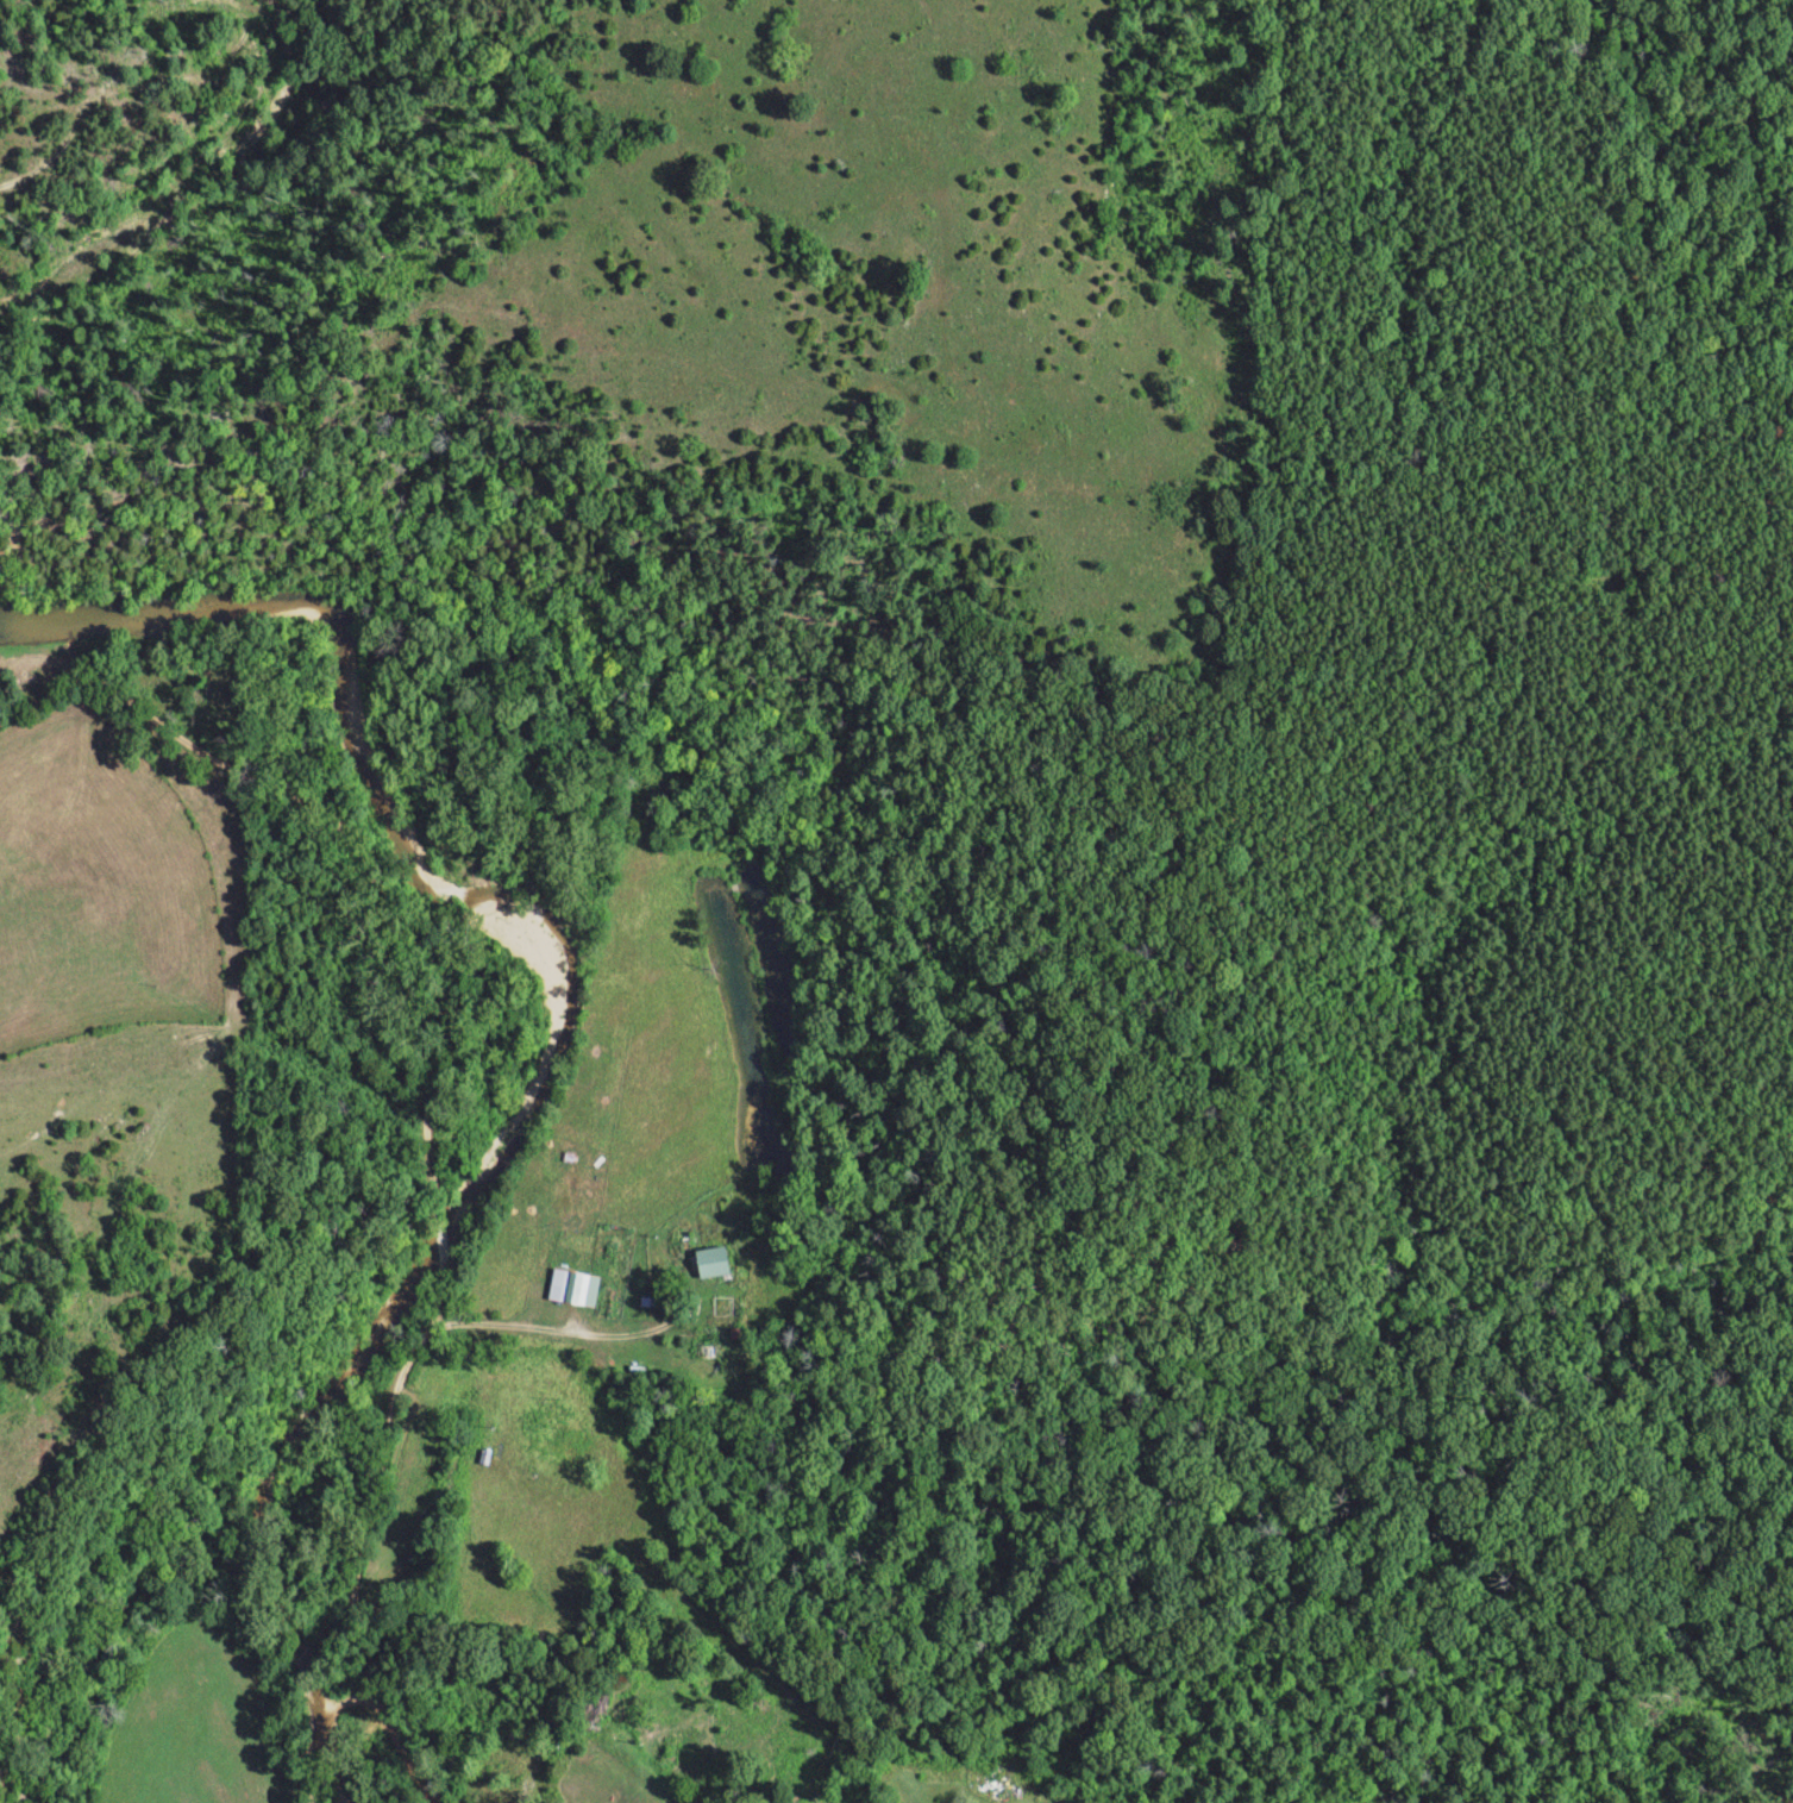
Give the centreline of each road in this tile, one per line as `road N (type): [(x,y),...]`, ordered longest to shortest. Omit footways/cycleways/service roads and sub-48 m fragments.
road 1 (residential): [(357,1646),(338,1511),(382,1384),(393,1217),(347,1000),(271,858),(207,788),(67,710),(0,724)]
road 2 (residential): [(437,1802),(374,1698),(357,1646)]

